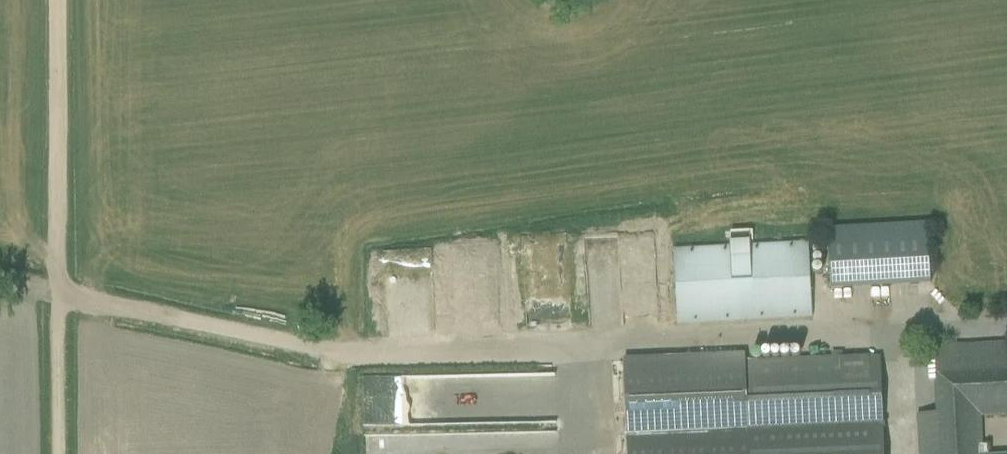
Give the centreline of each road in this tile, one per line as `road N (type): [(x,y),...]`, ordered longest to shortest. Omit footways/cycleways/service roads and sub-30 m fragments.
road 1 (track): [(660,343),(340,354),(58,294)]
road 2 (track): [(60,453),(58,0)]

